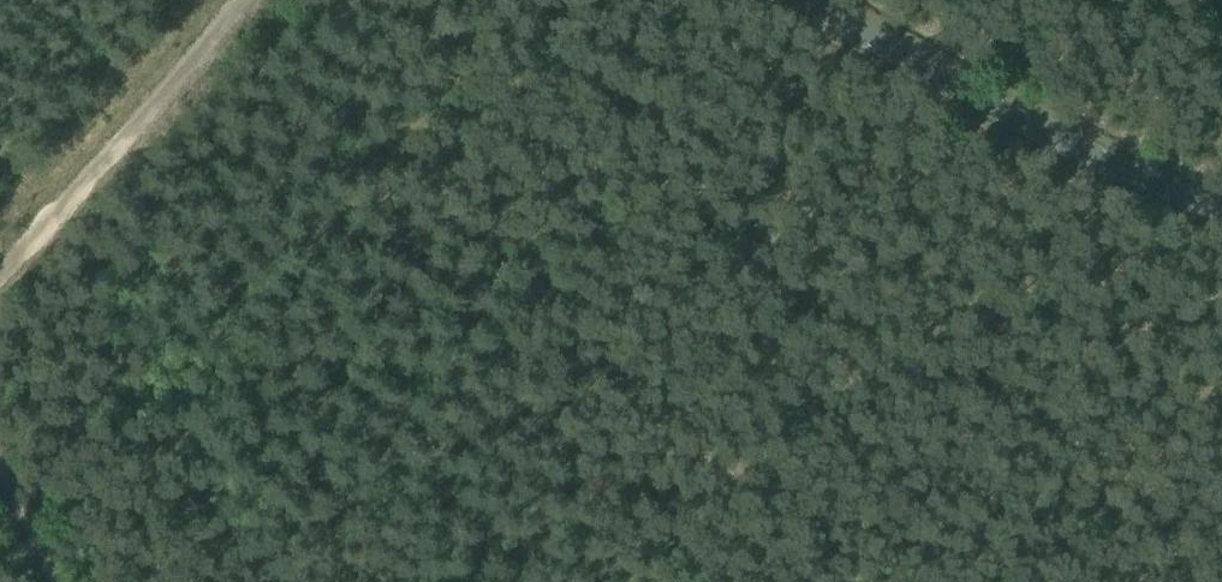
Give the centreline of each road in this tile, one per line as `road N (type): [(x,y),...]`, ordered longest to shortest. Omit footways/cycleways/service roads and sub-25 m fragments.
road 1 (unclassified): [(1221,204),(1103,154),(836,0)]
road 2 (track): [(242,0),(0,268)]

